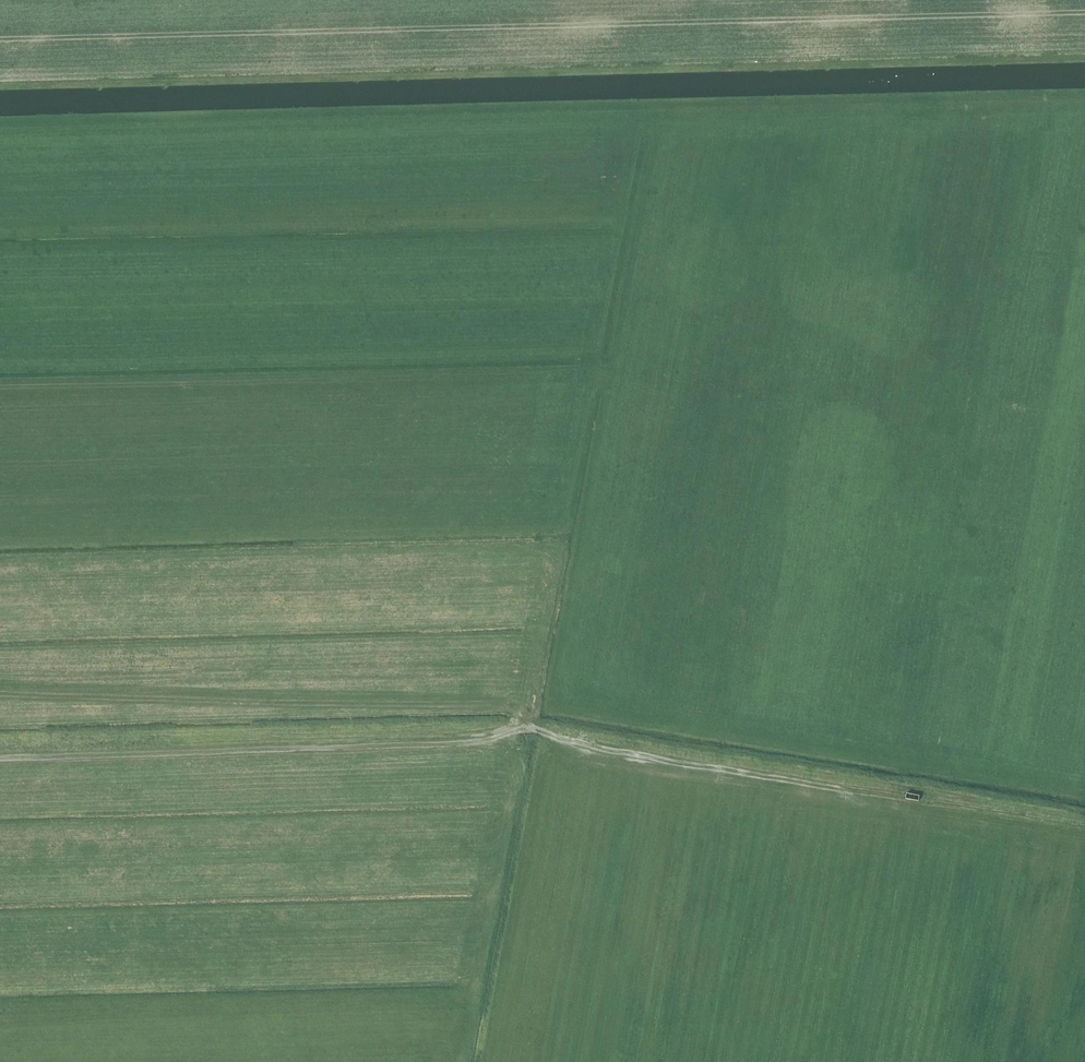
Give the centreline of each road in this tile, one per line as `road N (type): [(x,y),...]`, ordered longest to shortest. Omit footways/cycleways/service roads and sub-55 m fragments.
road 1 (track): [(1084,820),(520,729),(475,757),(0,770)]

